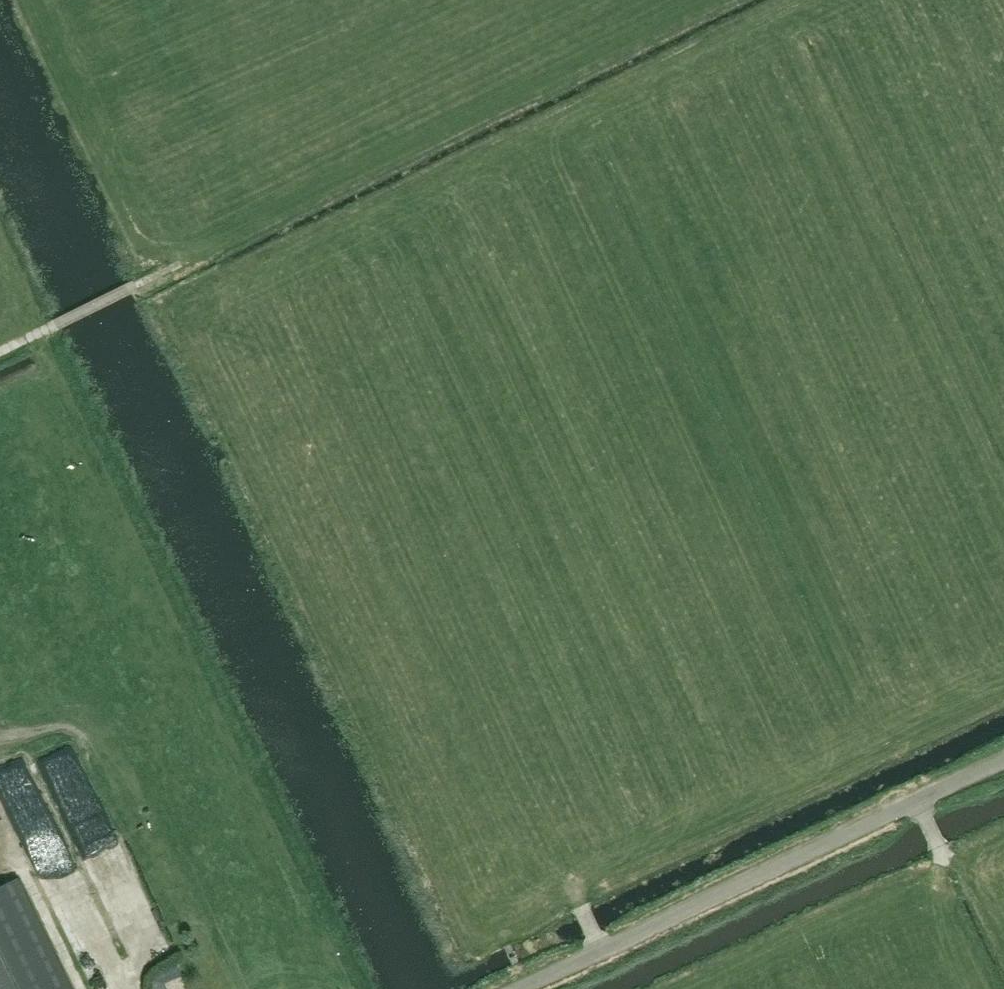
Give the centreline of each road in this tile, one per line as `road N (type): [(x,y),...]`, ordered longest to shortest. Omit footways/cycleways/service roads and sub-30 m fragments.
road 1 (unclassified): [(514,988),(1003,761)]

